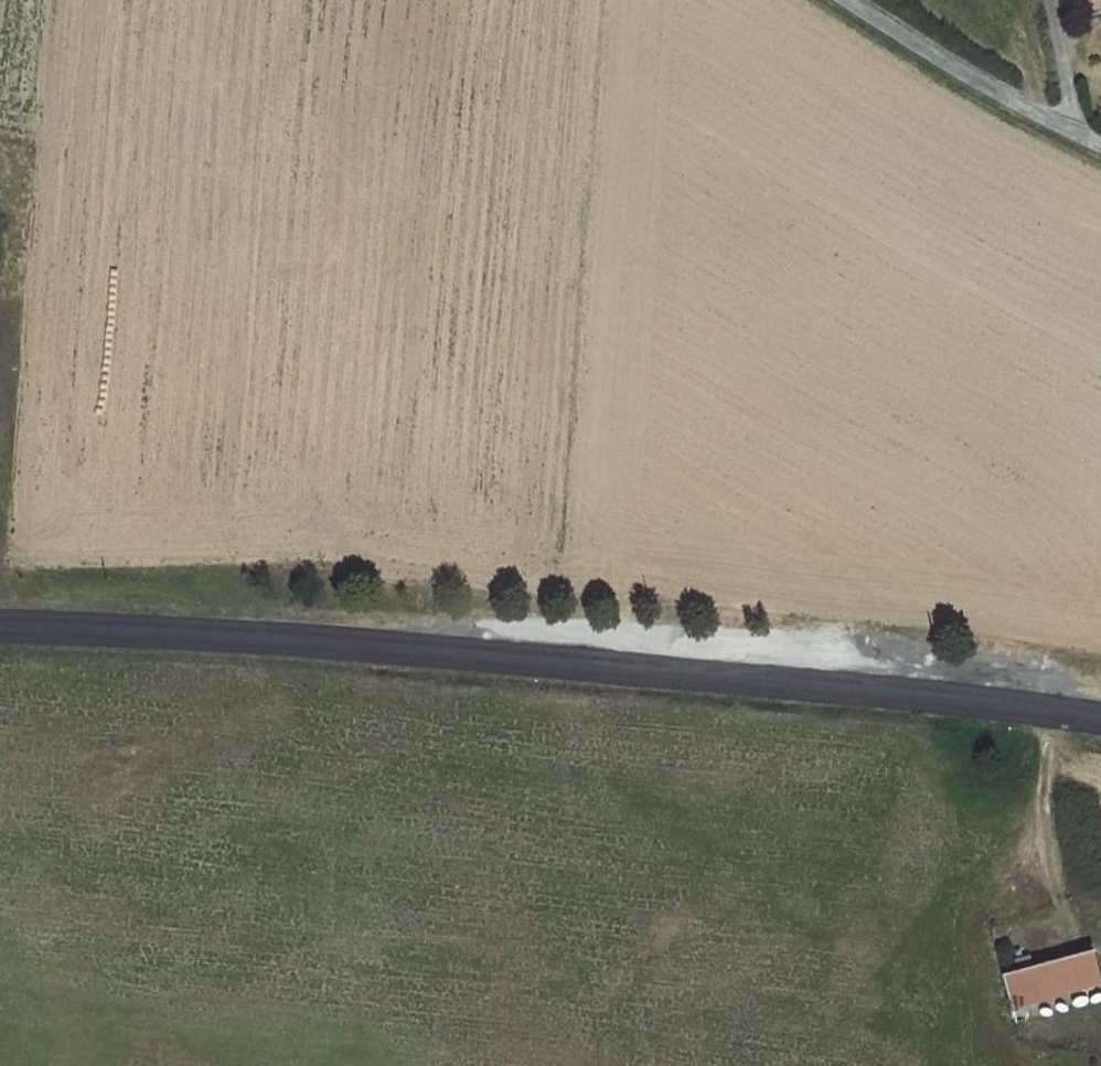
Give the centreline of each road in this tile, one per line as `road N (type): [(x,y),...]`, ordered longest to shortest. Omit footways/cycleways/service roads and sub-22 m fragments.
road 1 (secondary): [(1100,720),(396,652),(0,627)]
road 2 (unclassified): [(1100,147),(963,78),(837,0)]

